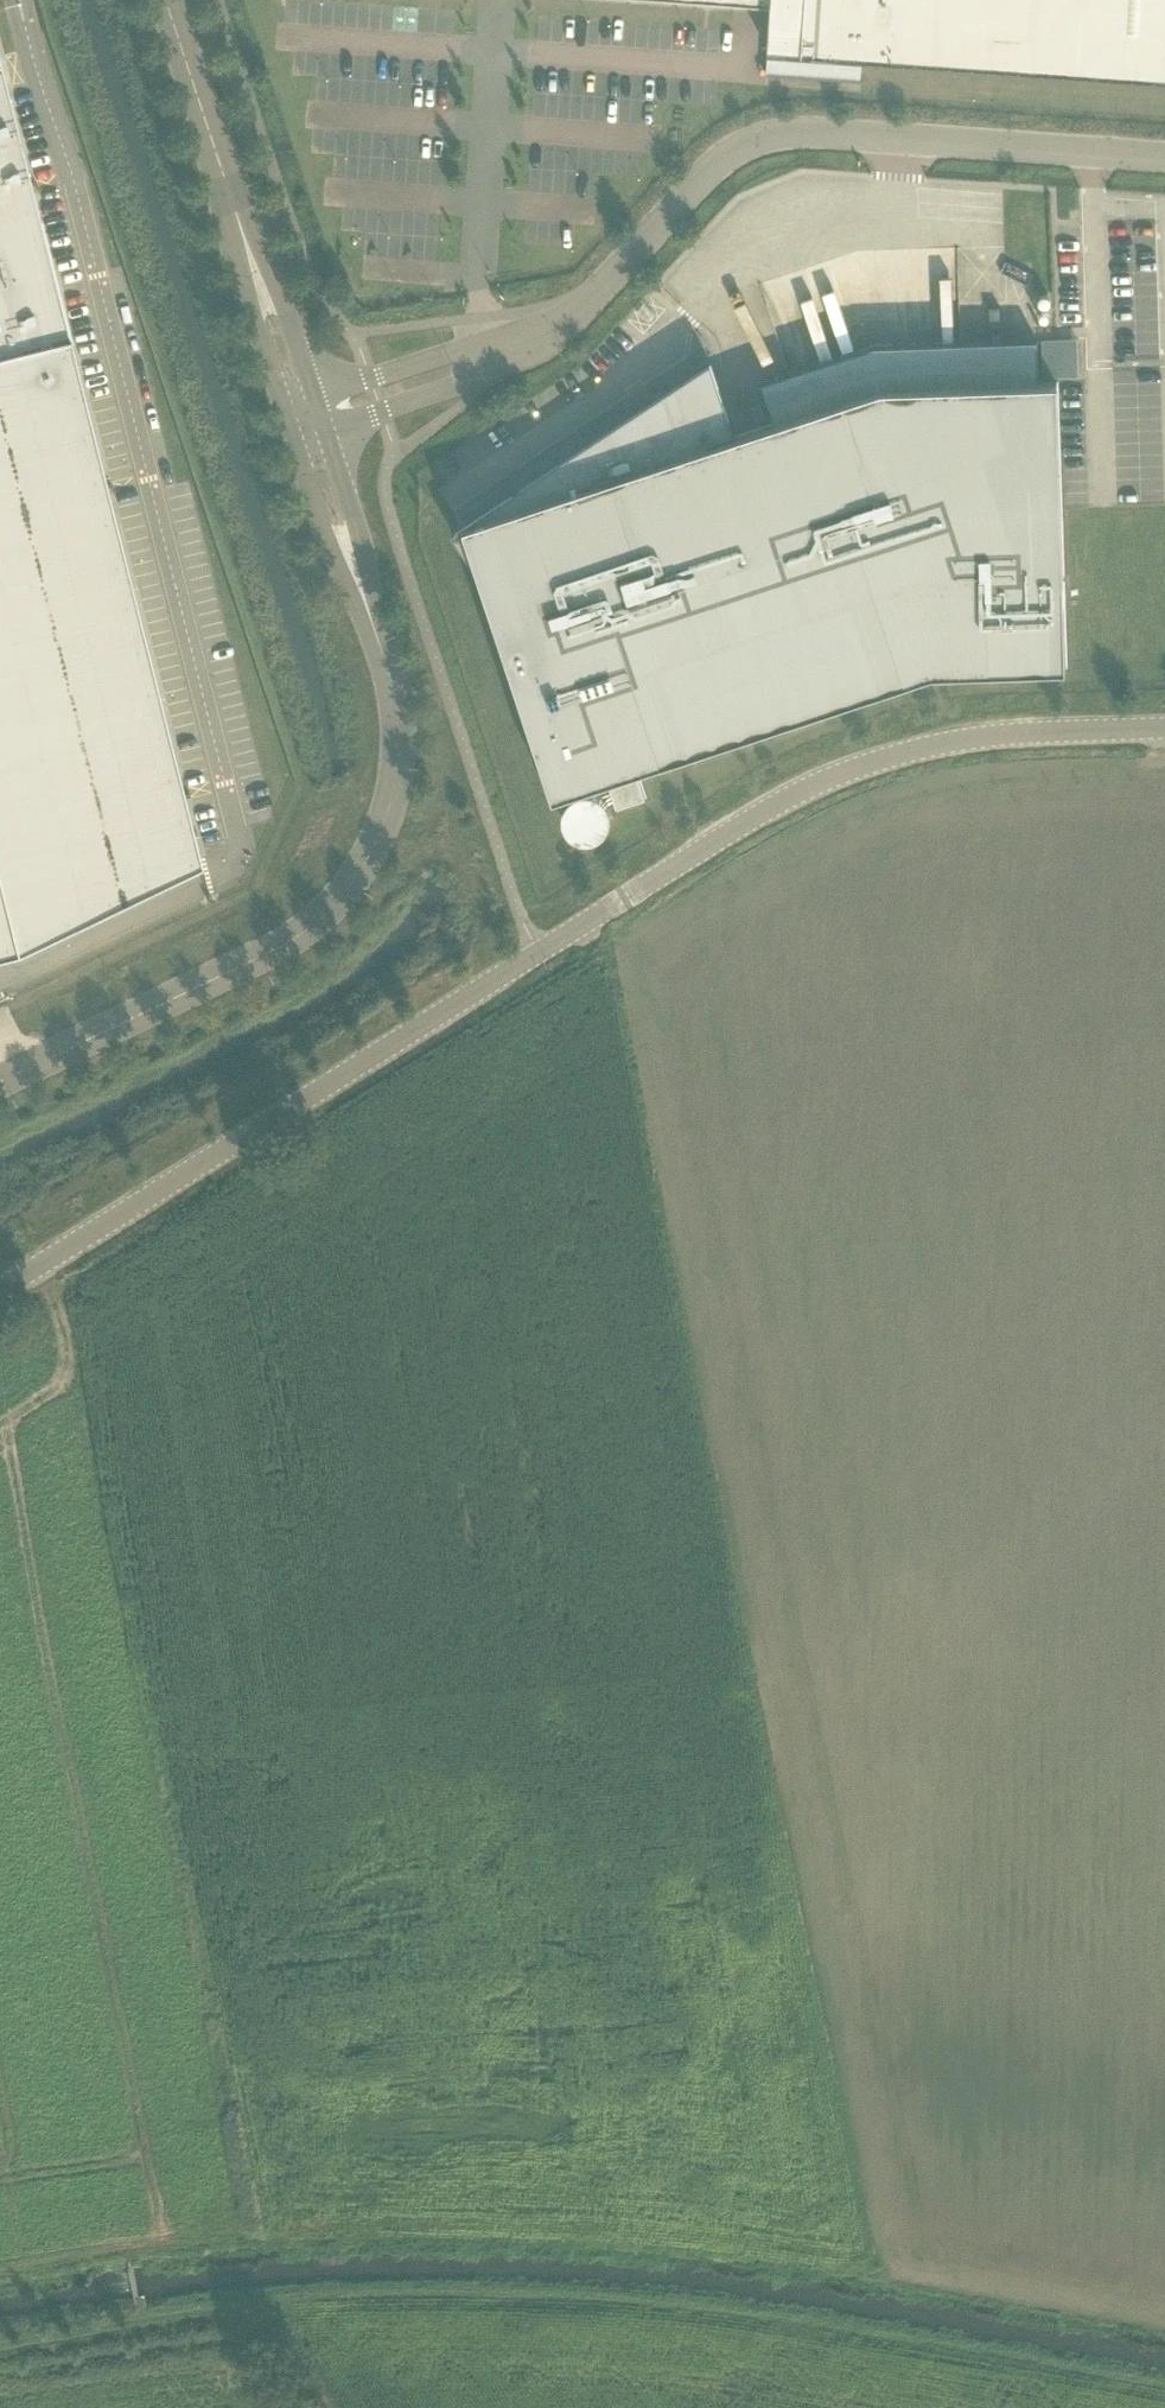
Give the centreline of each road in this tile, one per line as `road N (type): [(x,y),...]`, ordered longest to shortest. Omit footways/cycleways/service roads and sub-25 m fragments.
road 1 (tertiary): [(0,1290),(753,815),(909,751),(1006,735),(1164,729)]
road 2 (tertiary): [(0,1083),(267,957),(327,914),(372,857),(398,762),(397,691),(365,595)]
road 3 (unclassified): [(533,343),(570,328),(722,167),(752,148),(801,138),(1164,164)]
road 4 (track): [(307,2407),(243,2309),(0,2346)]
road 5 (tertiary): [(250,256),(165,0)]
road 6 (unclassified): [(533,343),(454,351),(315,395)]
road 7 (unclassified): [(330,437),(464,383),(533,343)]
road 8 (tertiary): [(289,427),(318,524),(365,595)]
road 9 (tertiary): [(250,256),(256,321),(289,427)]
road 10 (tertiary): [(365,595),(355,514),(330,437)]
road 11 (tertiary): [(315,395),(286,314),(250,256)]

